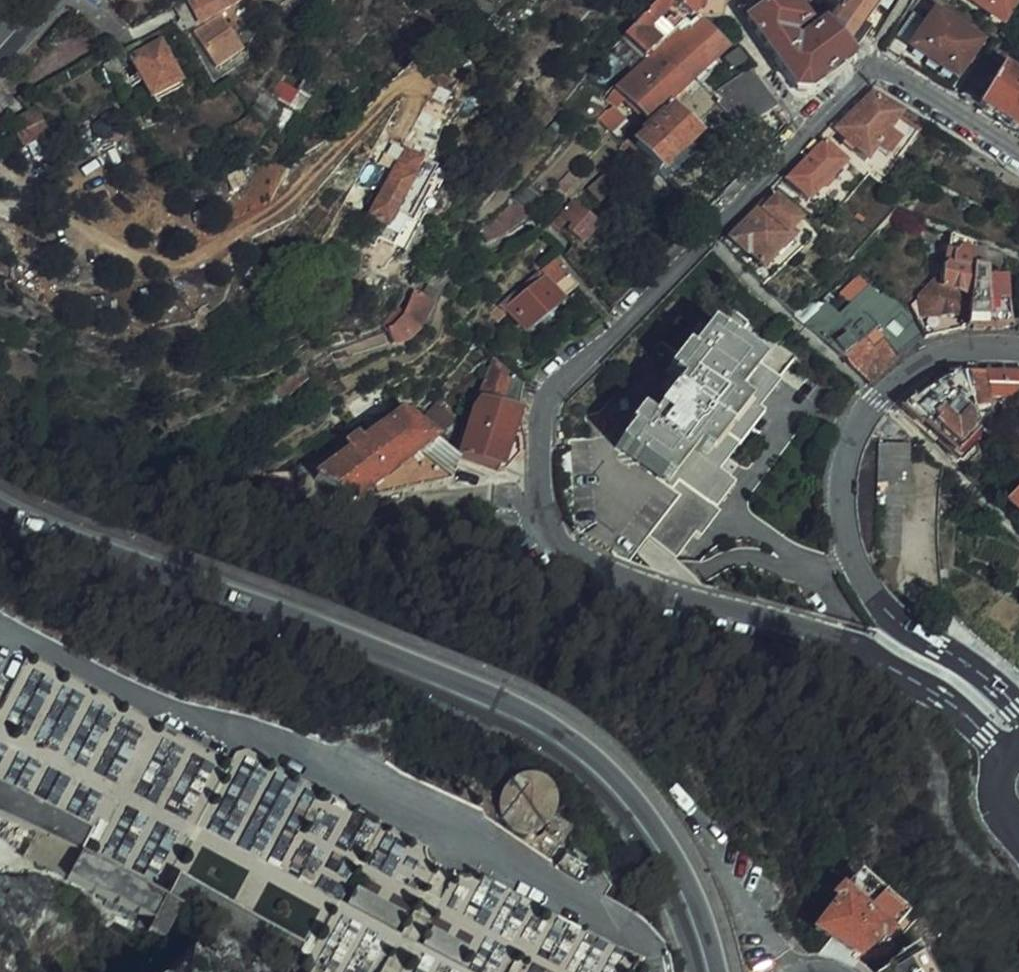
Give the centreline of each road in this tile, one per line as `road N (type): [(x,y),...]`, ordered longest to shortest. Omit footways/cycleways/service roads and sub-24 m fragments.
road 1 (residential): [(1018,159),(897,77),(877,70),(857,80),(608,344),(566,376),(542,417),(549,512),(561,537),(597,563),(889,646),(957,686),(999,736),(1009,762)]
road 2 (primary): [(710,971),(666,858),(625,801),(569,748),(499,708),(327,636),(117,566),(0,517)]
road 3 (unclassified): [(654,971),(636,943),(608,919),(472,838),(322,758),(167,709),(15,625)]
road 4 (secondary): [(1018,350),(967,348),(915,366),(880,401),(846,456),(844,501),(850,548),(867,585),(898,618),(969,655),(1018,702)]

